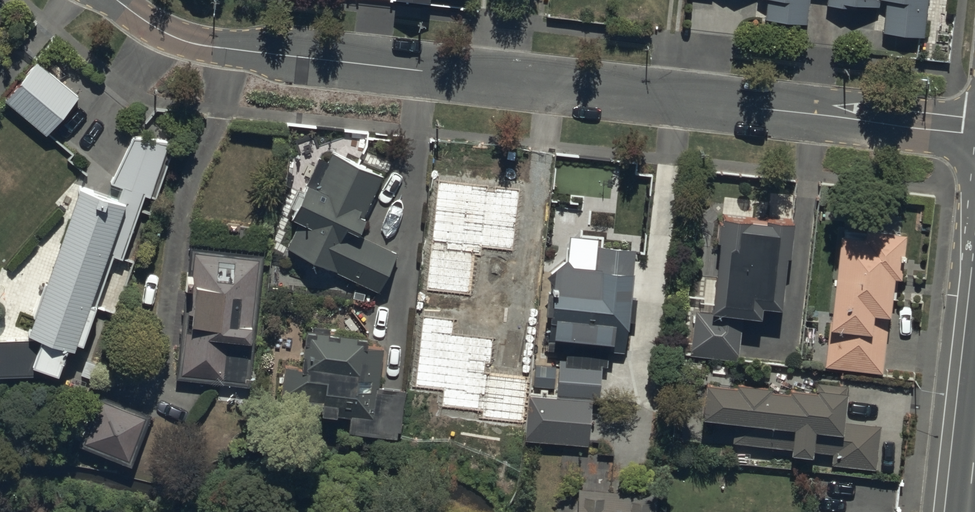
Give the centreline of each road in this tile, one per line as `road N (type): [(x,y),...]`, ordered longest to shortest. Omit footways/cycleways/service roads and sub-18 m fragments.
road 1 (residential): [(116,0),(161,32),(217,48),(974,134)]

